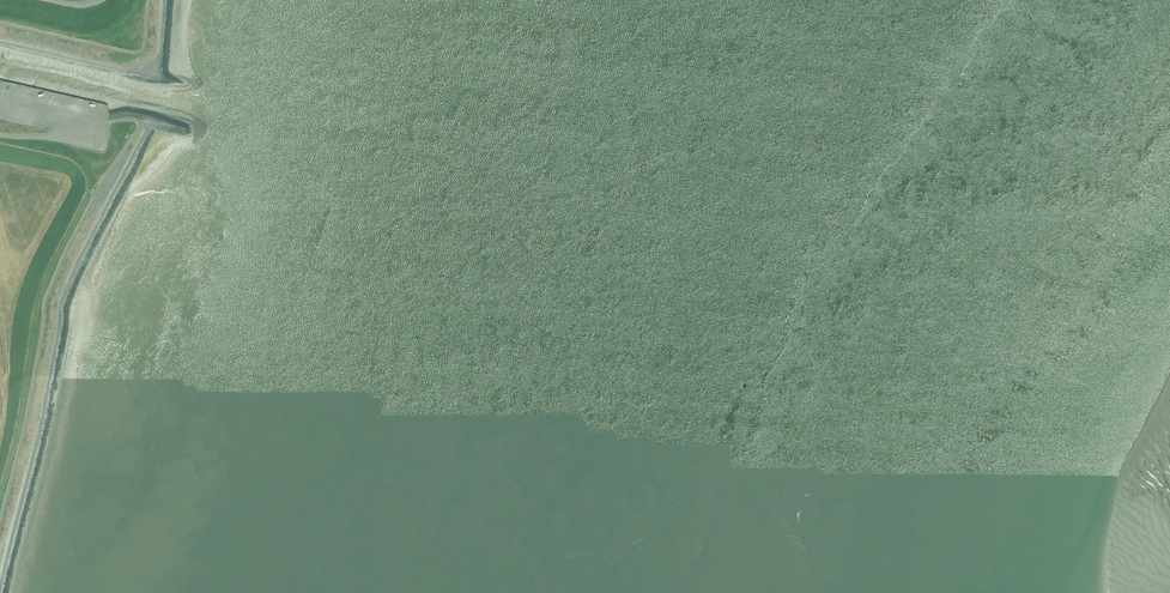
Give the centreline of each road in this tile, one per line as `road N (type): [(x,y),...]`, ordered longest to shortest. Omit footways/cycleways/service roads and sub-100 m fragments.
road 1 (track): [(0,484),(39,292),(87,193),(69,162),(0,141)]

